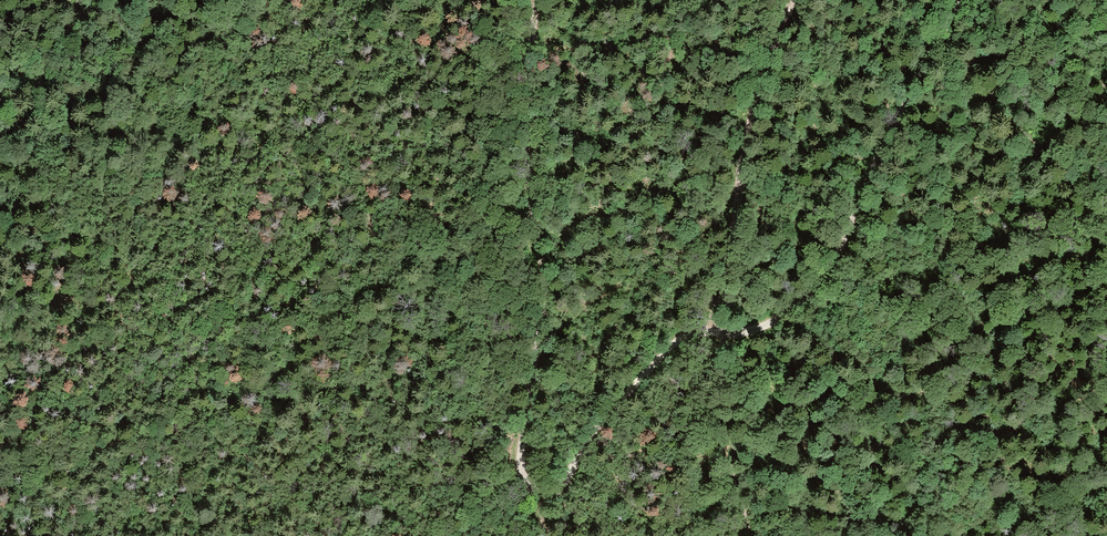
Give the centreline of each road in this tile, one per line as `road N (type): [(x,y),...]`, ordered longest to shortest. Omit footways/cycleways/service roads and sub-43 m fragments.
road 1 (track): [(540,0),(531,156),(546,290),(522,462),(530,482),(551,493),(610,411),(679,343),(768,324),(825,280),(909,98),(969,0)]
road 2 (track): [(796,0),(753,123),(713,331)]

